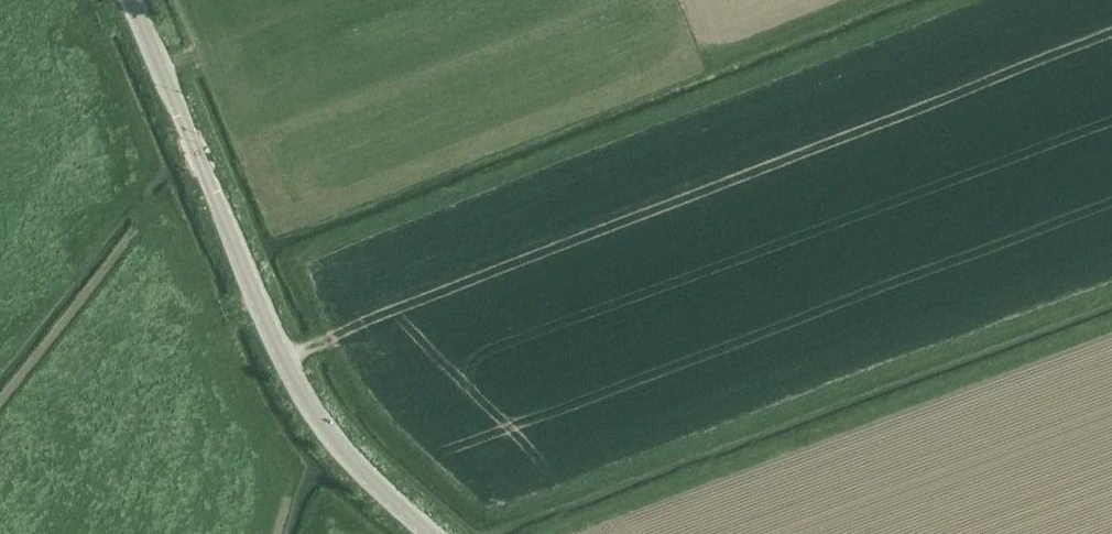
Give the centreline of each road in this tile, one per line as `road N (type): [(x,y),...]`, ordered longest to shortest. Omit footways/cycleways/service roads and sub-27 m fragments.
road 1 (unclassified): [(431,533),(332,428),(277,344),(130,0)]

